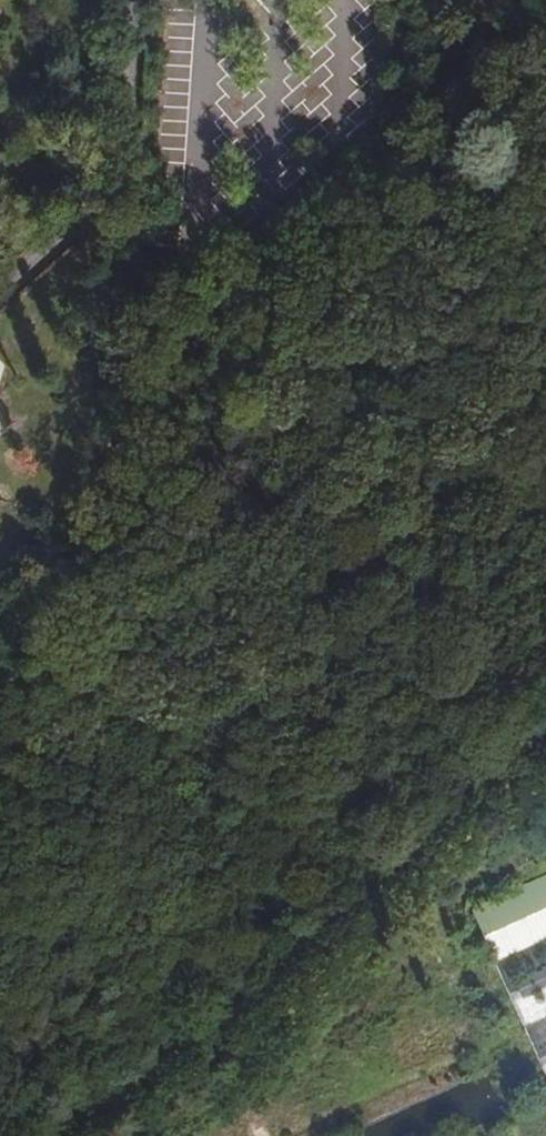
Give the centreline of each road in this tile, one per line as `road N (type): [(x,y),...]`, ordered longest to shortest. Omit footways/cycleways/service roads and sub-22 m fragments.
road 1 (track): [(117,205),(128,231),(113,424),(0,721)]
road 2 (unclassified): [(0,300),(117,205),(129,157),(137,0)]

